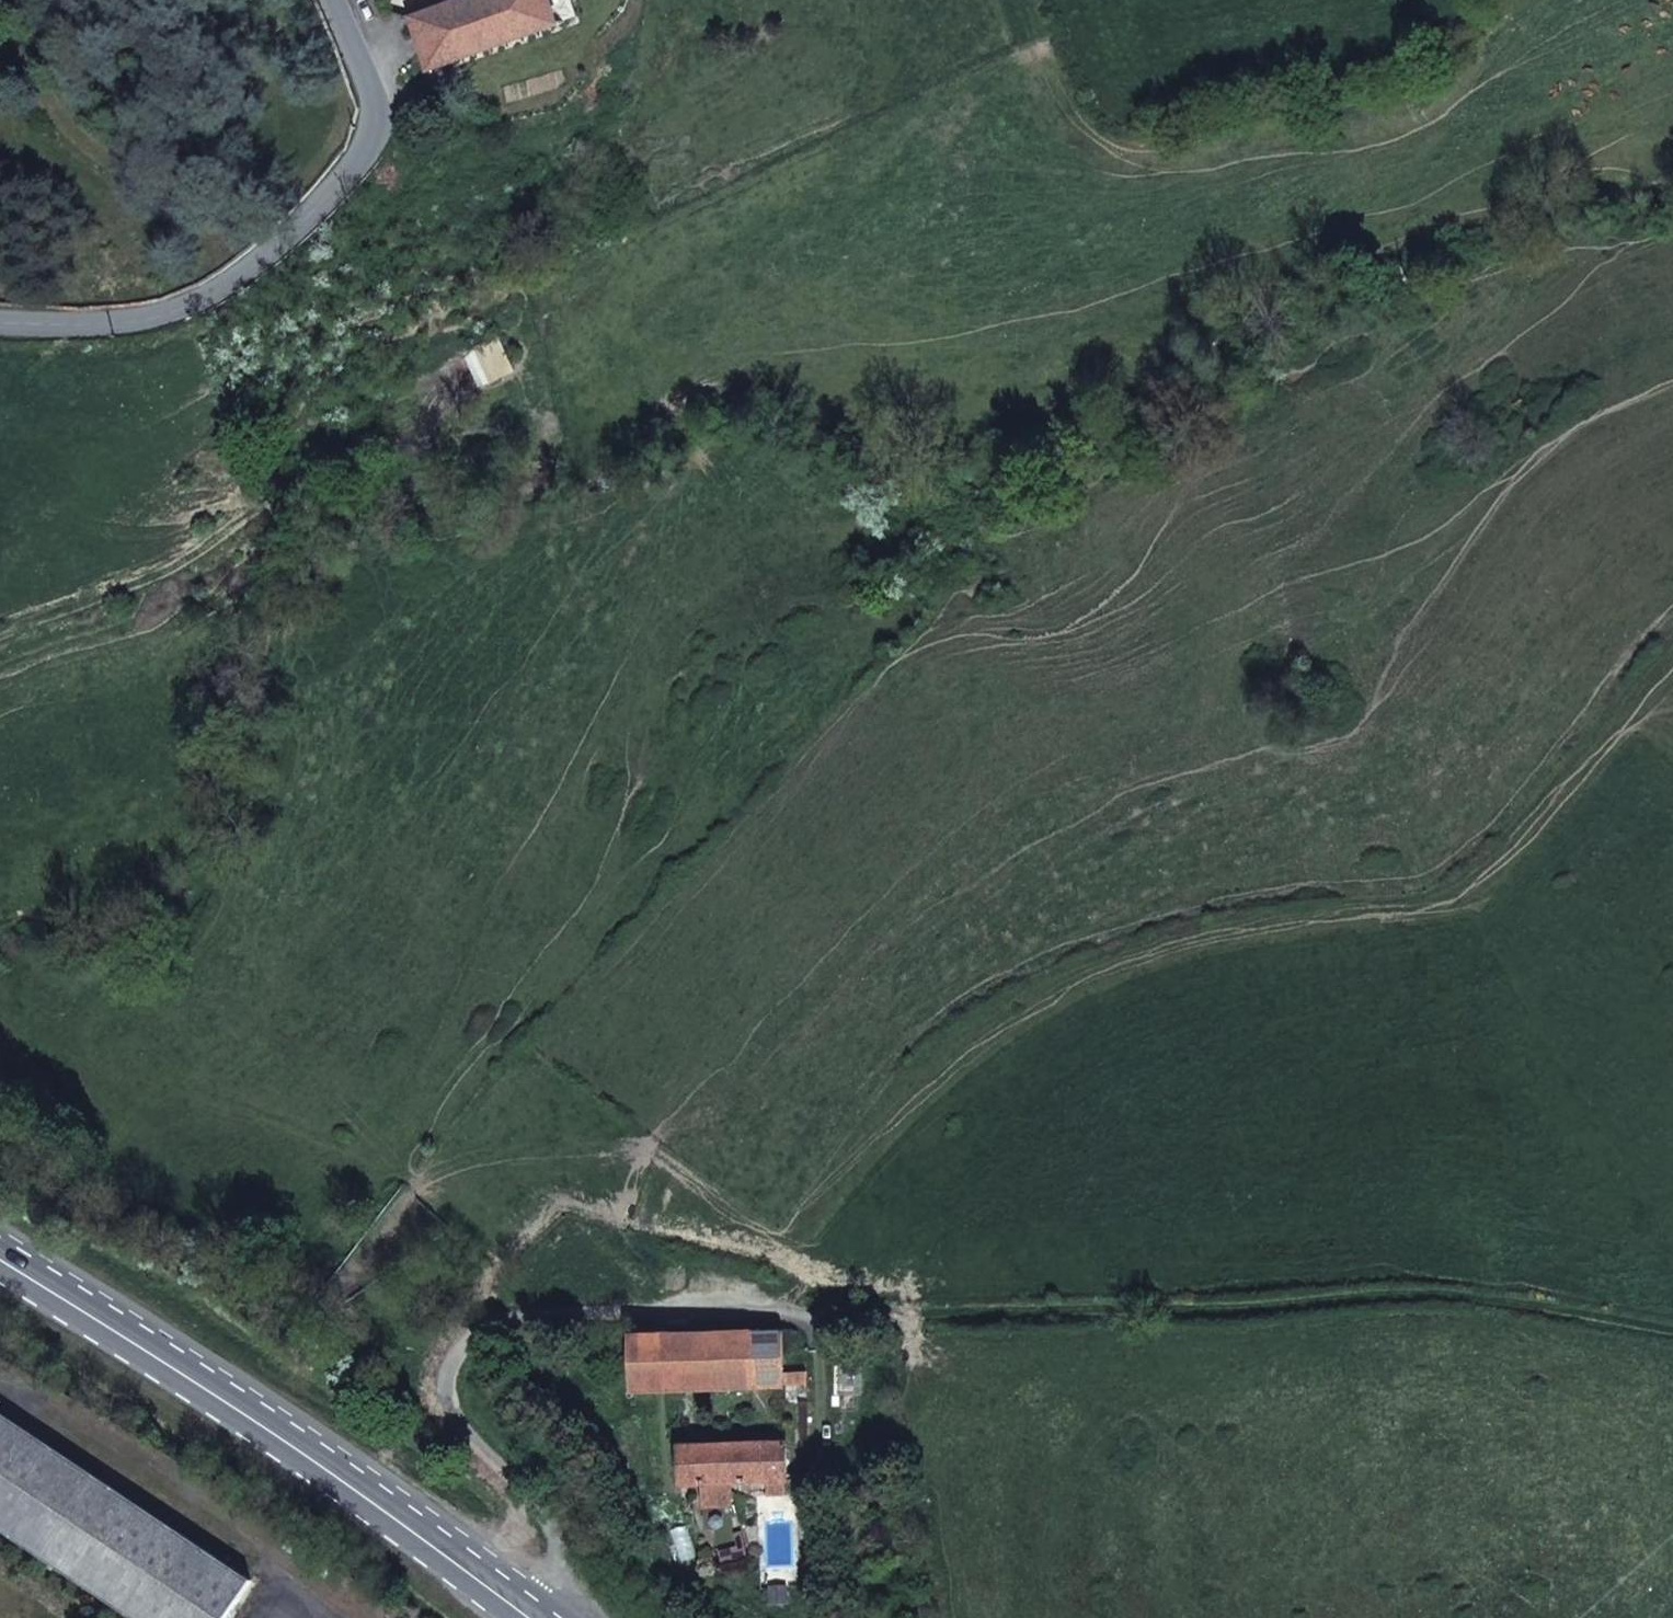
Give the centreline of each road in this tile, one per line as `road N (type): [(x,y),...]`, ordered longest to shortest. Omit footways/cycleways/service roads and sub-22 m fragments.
road 1 (primary): [(0,1243),(452,1546),(543,1617)]
road 2 (unclassified): [(0,321),(115,320),(240,297),(346,220),(412,130),(360,0)]

